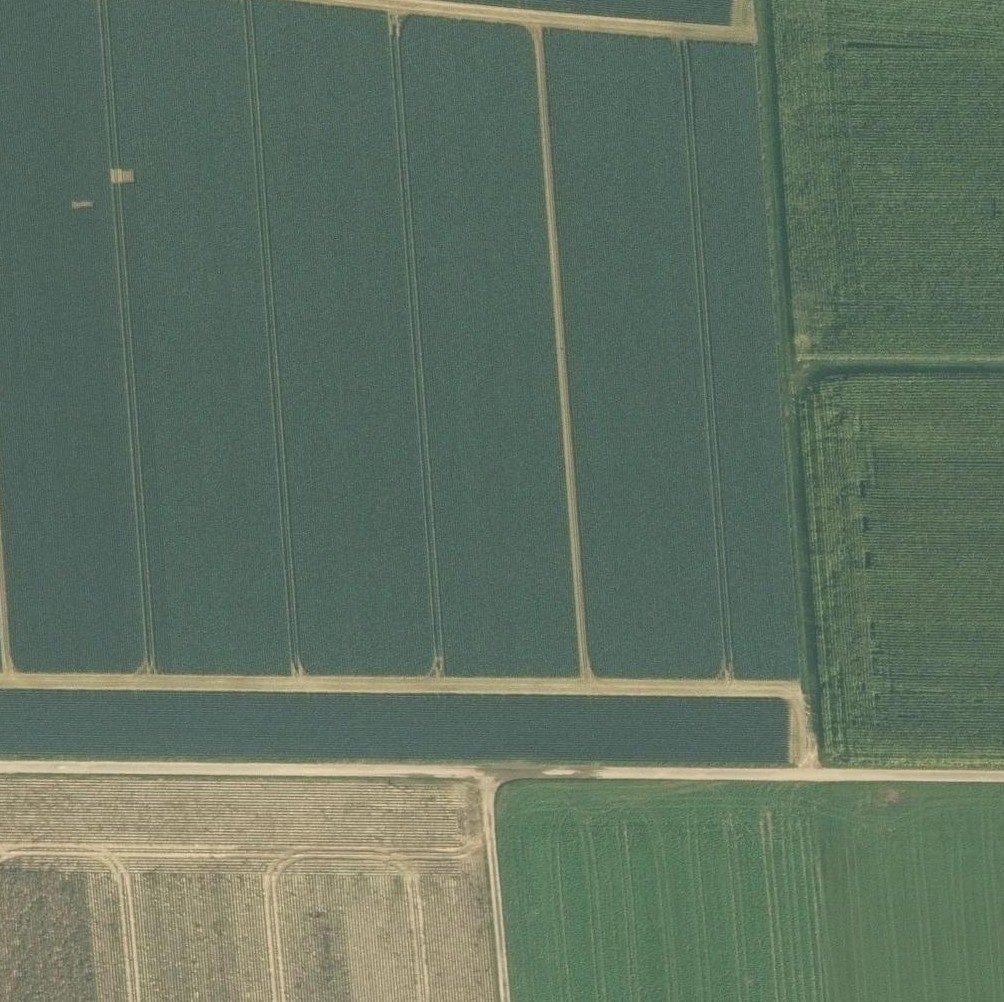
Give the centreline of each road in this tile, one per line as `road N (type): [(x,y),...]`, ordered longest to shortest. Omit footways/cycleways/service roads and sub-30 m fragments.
road 1 (track): [(1003,777),(493,771)]
road 2 (track): [(493,771),(0,766)]
road 3 (track): [(493,771),(512,1001)]
road 4 (track): [(1003,366),(800,364)]

